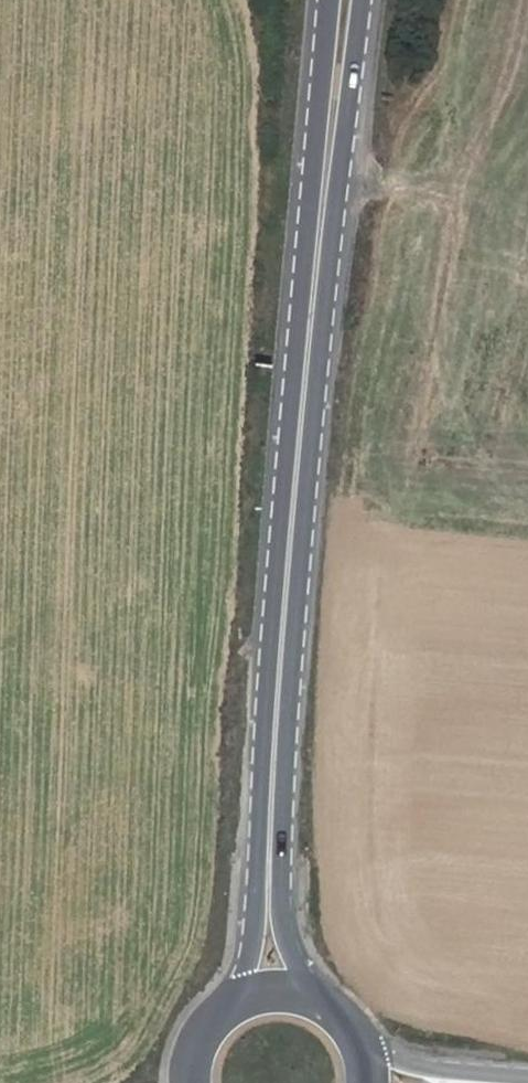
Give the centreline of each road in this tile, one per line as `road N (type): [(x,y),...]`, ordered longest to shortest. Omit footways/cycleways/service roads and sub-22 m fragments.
road 1 (tertiary): [(330,0),(258,897),(252,946),(232,990)]
road 2 (tertiary): [(310,986),(290,928),(290,757),(365,0)]
road 3 (tertiary): [(527,1082),(443,1071),(366,1046)]

